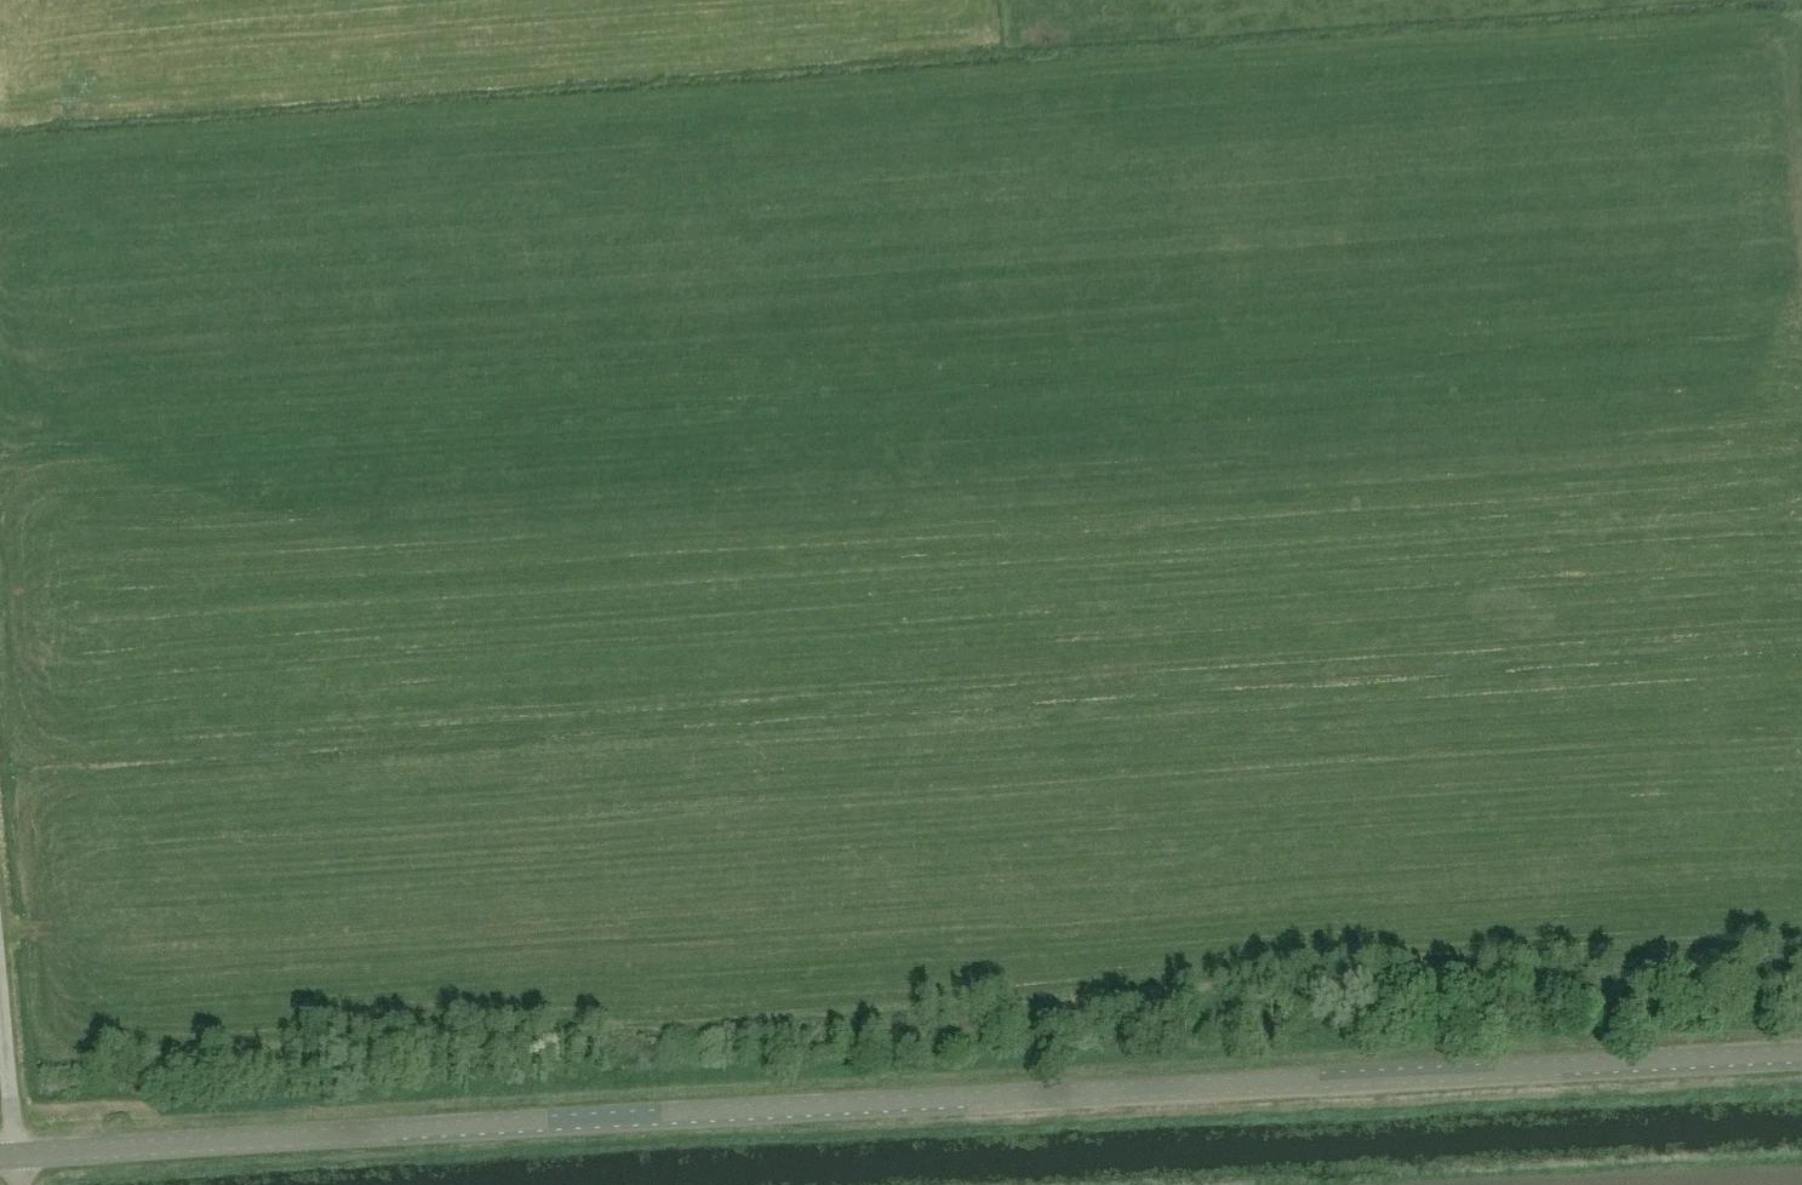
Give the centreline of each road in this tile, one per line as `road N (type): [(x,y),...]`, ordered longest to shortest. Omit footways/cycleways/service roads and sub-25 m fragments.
road 1 (unclassified): [(18,1158),(1801,1046)]
road 2 (unclassified): [(18,1158),(0,973)]

